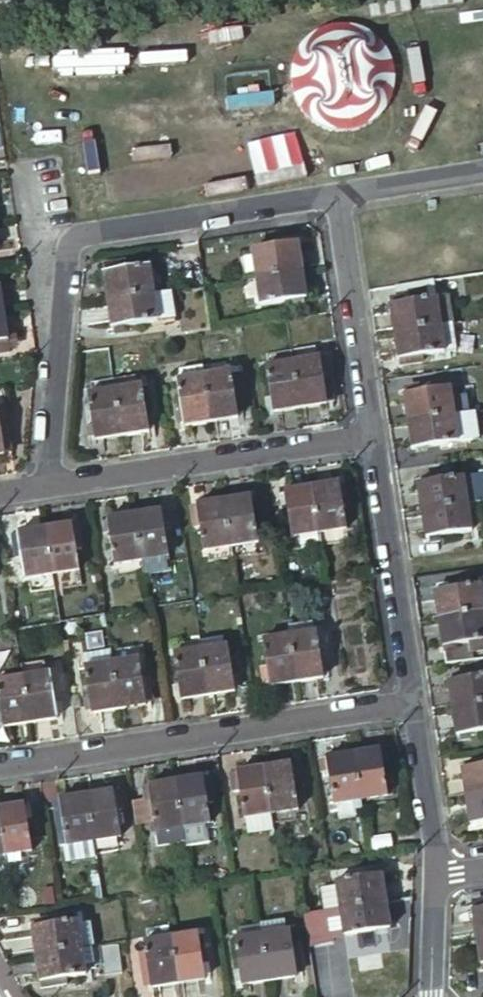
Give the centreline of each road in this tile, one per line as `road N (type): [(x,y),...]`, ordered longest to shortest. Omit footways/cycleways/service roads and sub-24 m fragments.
road 1 (residential): [(44,485),(68,238),(336,193)]
road 2 (residential): [(0,763),(408,702)]
road 3 (residential): [(44,485),(368,436)]
road 4 (residential): [(368,436),(408,702)]
road 5 (residential): [(336,193),(368,436)]
road 6 (residential): [(408,702),(436,877)]
road 7 (residential): [(336,193),(482,169)]
road 8 (residential): [(436,877),(428,996)]

